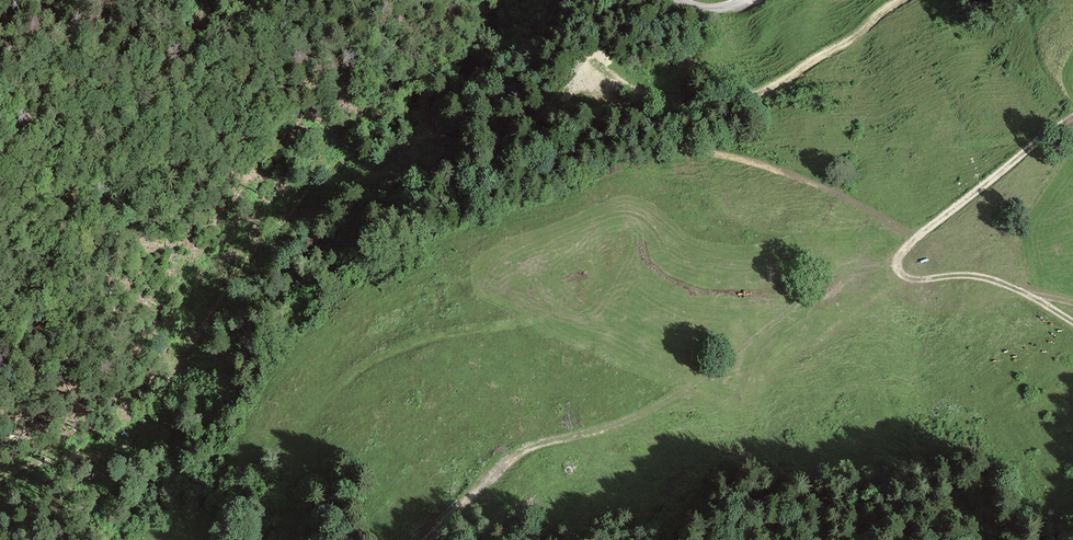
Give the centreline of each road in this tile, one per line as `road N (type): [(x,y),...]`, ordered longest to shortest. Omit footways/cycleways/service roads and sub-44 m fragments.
road 1 (track): [(901,0),(747,95),(661,97),(607,73),(595,78),(634,119),(864,206),(913,241)]
road 2 (track): [(894,261),(826,283),(658,409),(514,457),(428,539)]
road 3 (track): [(1072,119),(894,261),(897,273),(912,279),(994,282),(1072,323)]
road 4 (track): [(0,292),(44,263),(60,209),(189,65),(205,0)]

